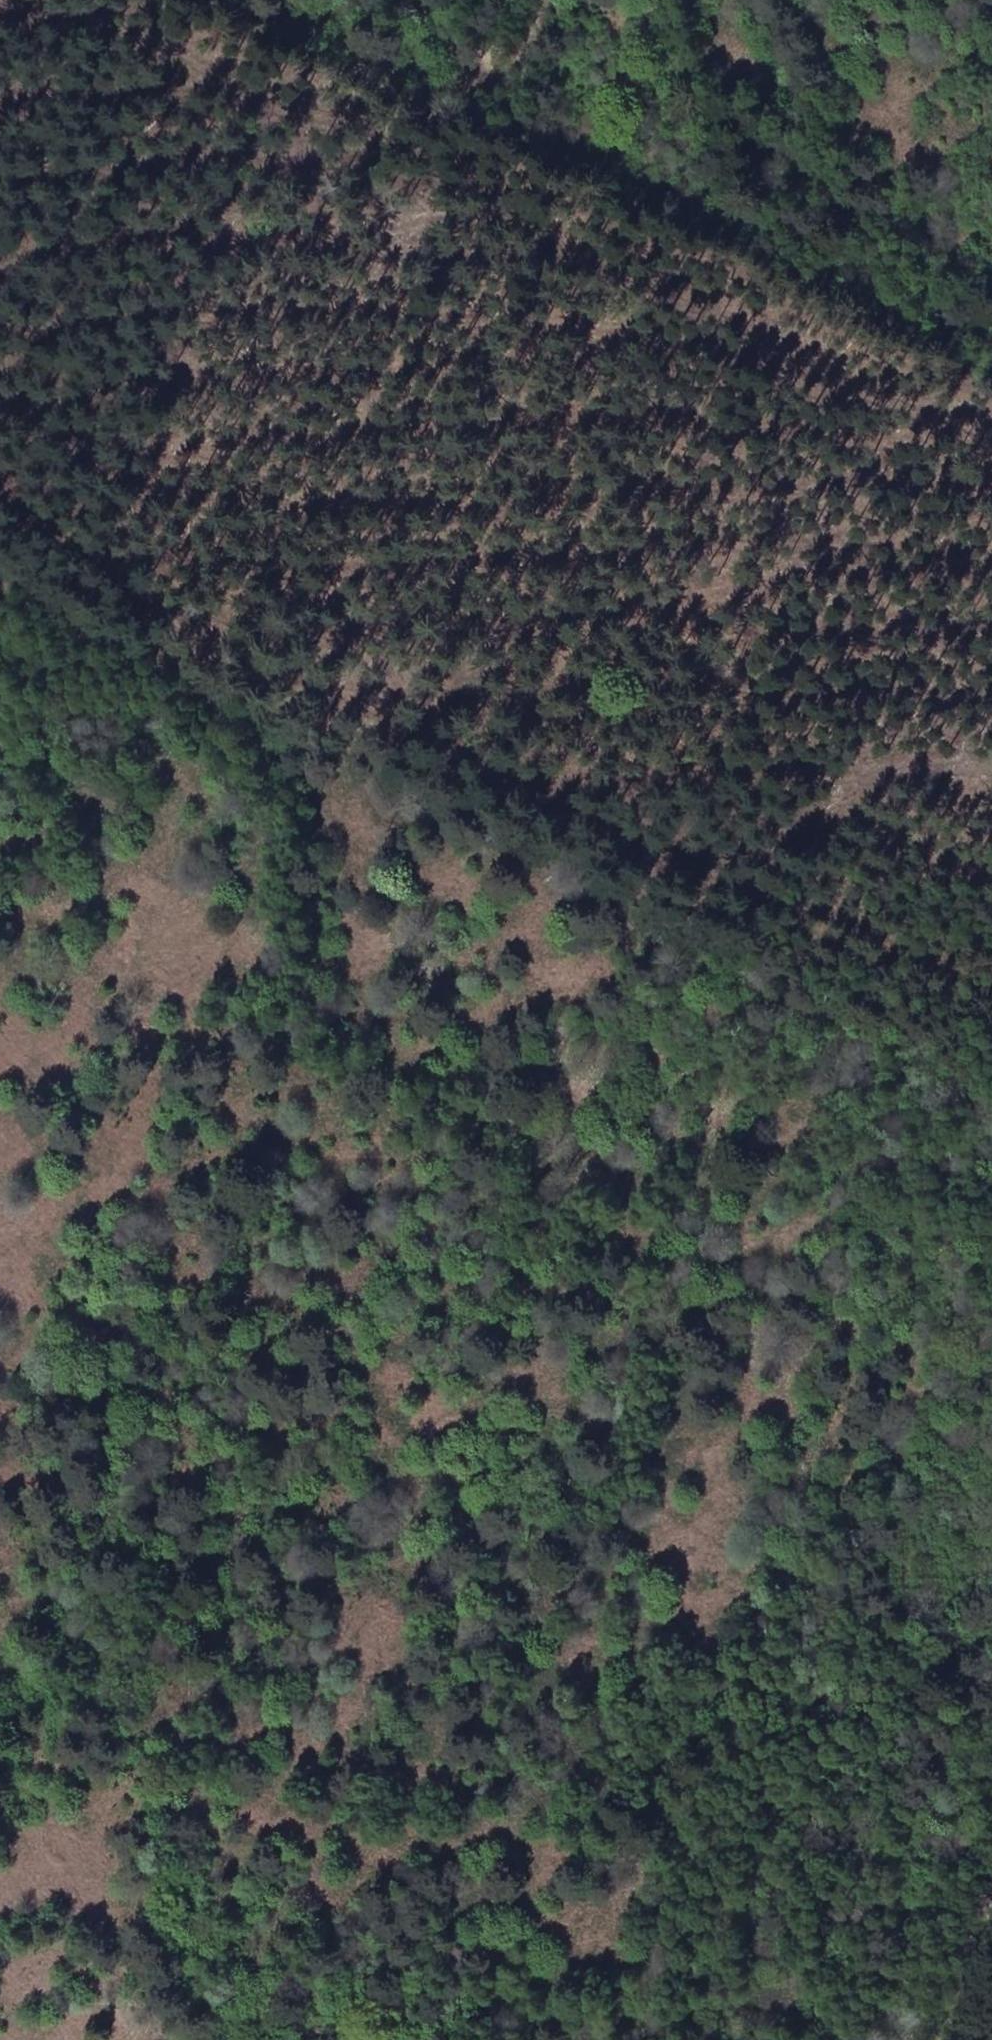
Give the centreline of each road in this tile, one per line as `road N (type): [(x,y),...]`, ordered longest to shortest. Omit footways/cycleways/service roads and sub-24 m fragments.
road 1 (track): [(396,0),(471,109),(552,0)]
road 2 (track): [(939,2039),(991,1914)]

